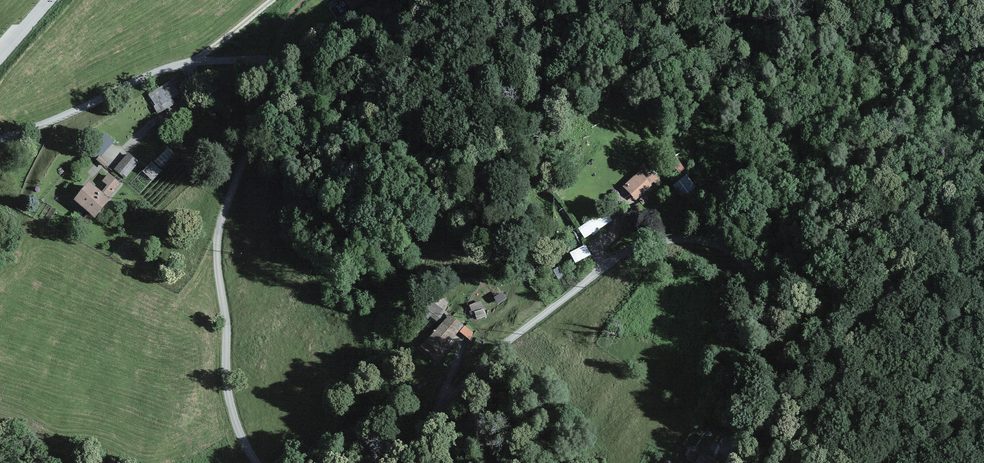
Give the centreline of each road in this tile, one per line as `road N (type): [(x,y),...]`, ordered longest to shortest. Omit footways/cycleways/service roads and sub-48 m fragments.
road 1 (unclassified): [(0,143),(174,67),(242,58),(272,65),(217,243),(227,386),(257,462)]
road 2 (unclassified): [(410,462),(463,383),(630,250),(676,238),(714,243),(745,263),(790,316)]
road 3 (track): [(790,316),(951,252),(960,261),(968,320),(983,325)]

